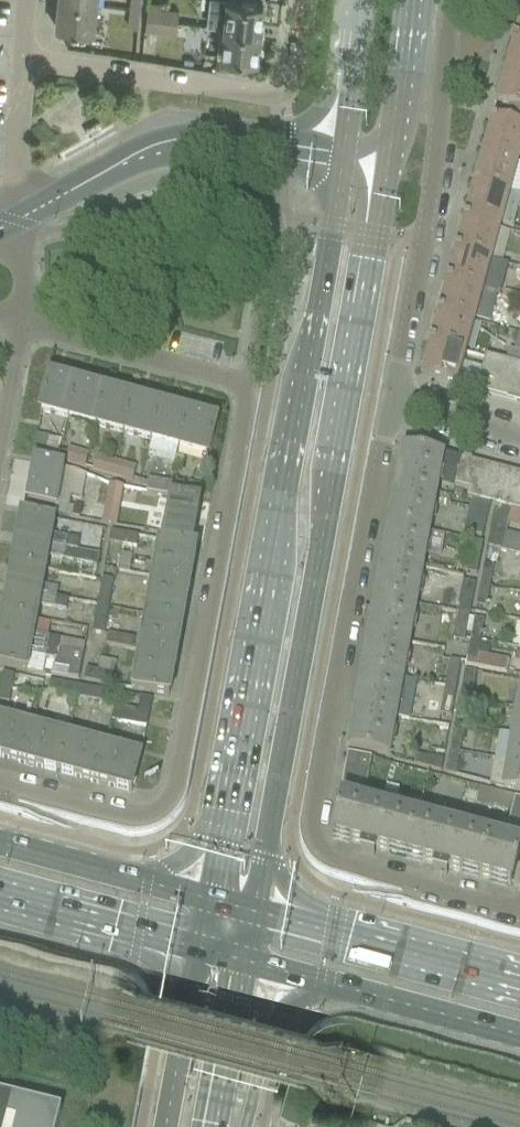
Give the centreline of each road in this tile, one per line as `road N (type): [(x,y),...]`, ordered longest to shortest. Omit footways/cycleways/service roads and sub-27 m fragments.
road 1 (residential): [(23,322),(227,381),(244,405),(170,802),(133,816),(0,780)]
road 2 (secondary): [(252,912),(388,163)]
road 3 (secondary): [(340,169),(209,901)]
road 4 (residential): [(519,912),(339,867),(317,838),(393,400)]
road 5 (residential): [(393,400),(422,242),(452,0)]
road 6 (residential): [(306,0),(296,78),(279,97),(24,55)]
road 7 (primary): [(519,983),(252,912)]
road 8 (primary): [(209,901),(0,844)]
road 9 (residential): [(30,215),(124,164),(193,142),(228,141)]
road 10 (primary): [(316,981),(519,1033)]
road 11 (primary): [(0,894),(199,950)]
road 12 (secondary): [(199,950),(166,1126)]
road 13 (primary): [(238,1126),(277,1022),(316,981)]
road 14 (secondary): [(216,1126),(244,962)]
road 15 (secondary): [(388,163),(409,0)]
road 16 (residential): [(30,215),(16,170),(24,55)]
road 17 (secondary): [(361,0),(344,147)]
road 18 (residential): [(519,441),(393,400)]

